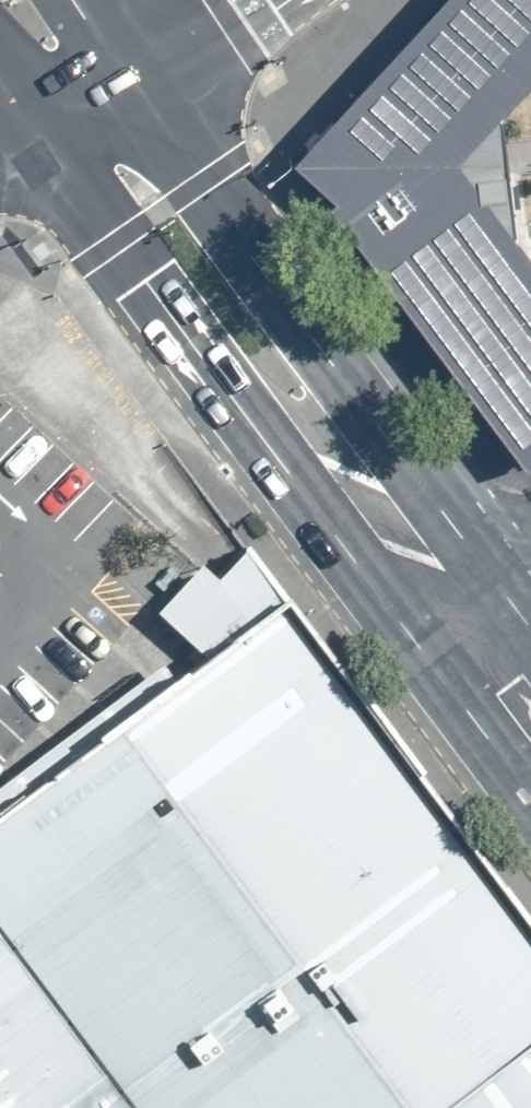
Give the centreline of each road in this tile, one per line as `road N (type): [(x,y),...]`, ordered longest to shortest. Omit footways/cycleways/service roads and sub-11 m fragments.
road 1 (secondary): [(436,674),(27,119)]
road 2 (secondary): [(116,66),(515,611)]
road 3 (secondary): [(530,800),(436,674)]
road 4 (residential): [(116,66),(234,0)]

